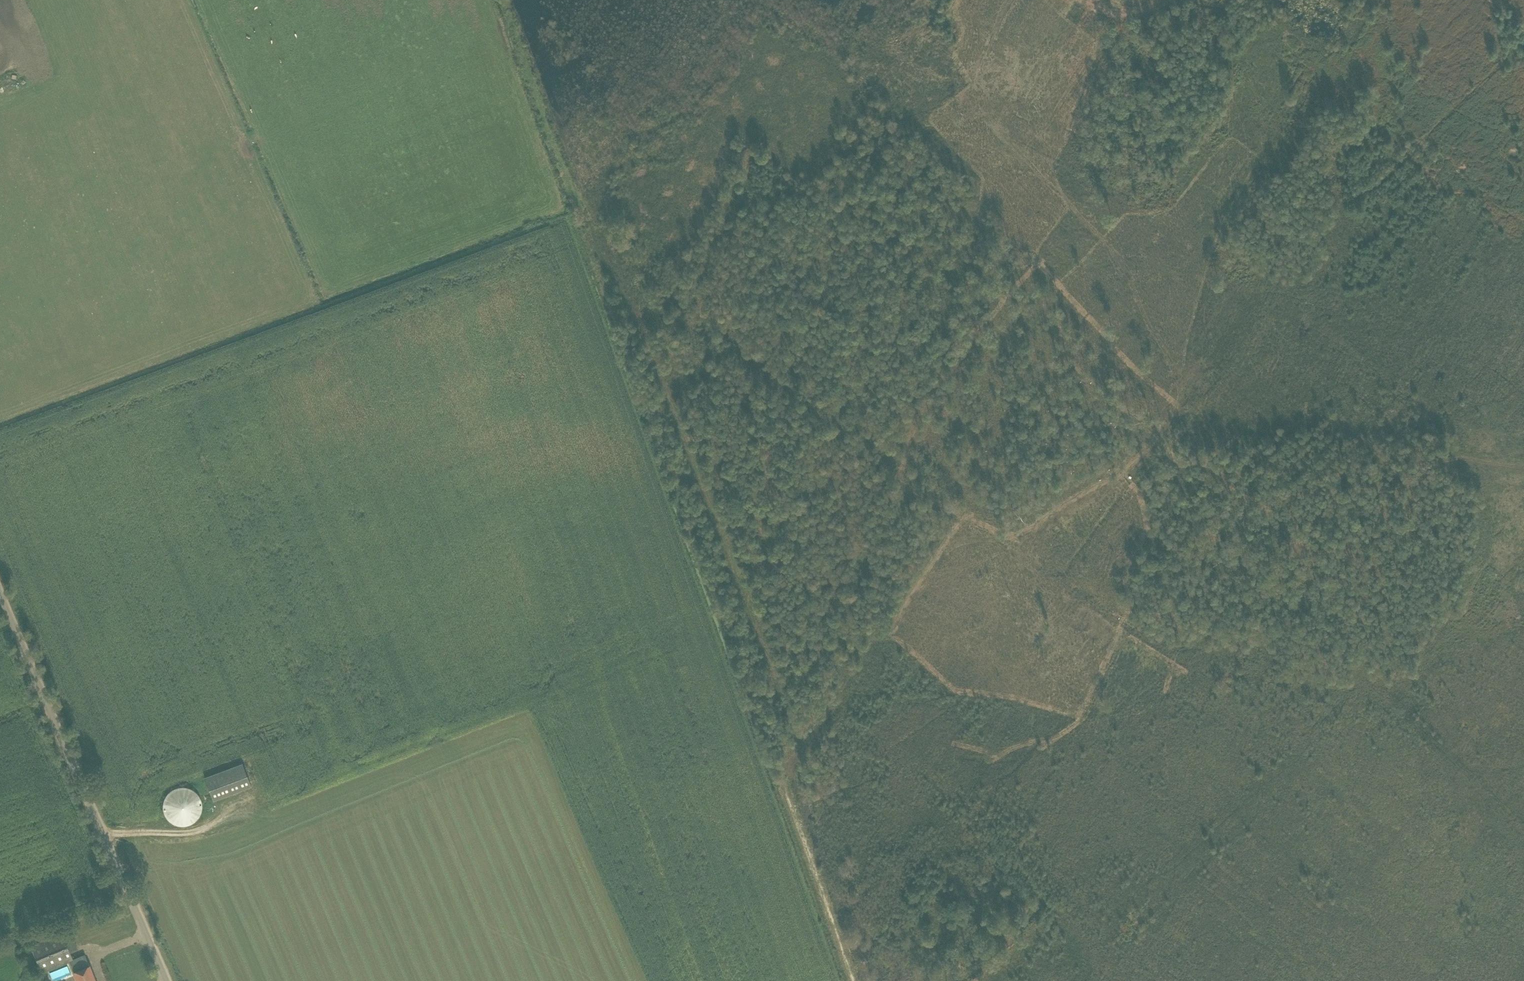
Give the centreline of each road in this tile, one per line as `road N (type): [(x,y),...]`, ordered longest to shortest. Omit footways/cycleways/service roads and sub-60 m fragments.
road 1 (track): [(853,980),(786,790),(789,772),(901,623),(940,554),(1003,538)]
road 2 (unclassified): [(166,980),(0,599)]
road 3 (track): [(1075,0),(1054,100),(1030,115),(1014,96),(1022,66),(1056,35)]

